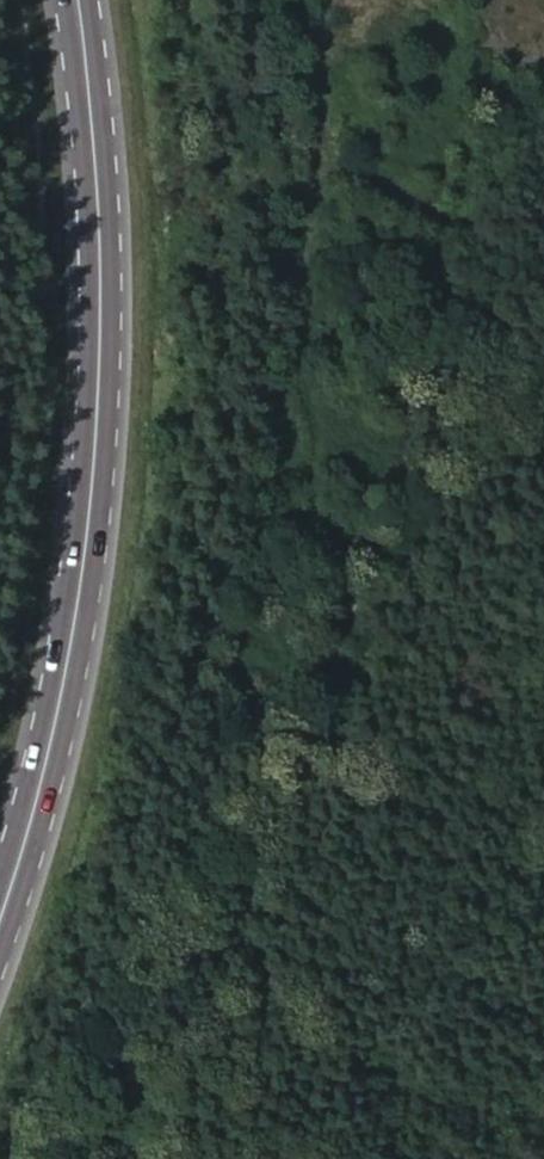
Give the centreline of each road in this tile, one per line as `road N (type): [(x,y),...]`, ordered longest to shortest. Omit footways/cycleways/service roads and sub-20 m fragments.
road 1 (secondary): [(78,0),(101,231),(100,365),(82,580),(49,756),(0,924)]

